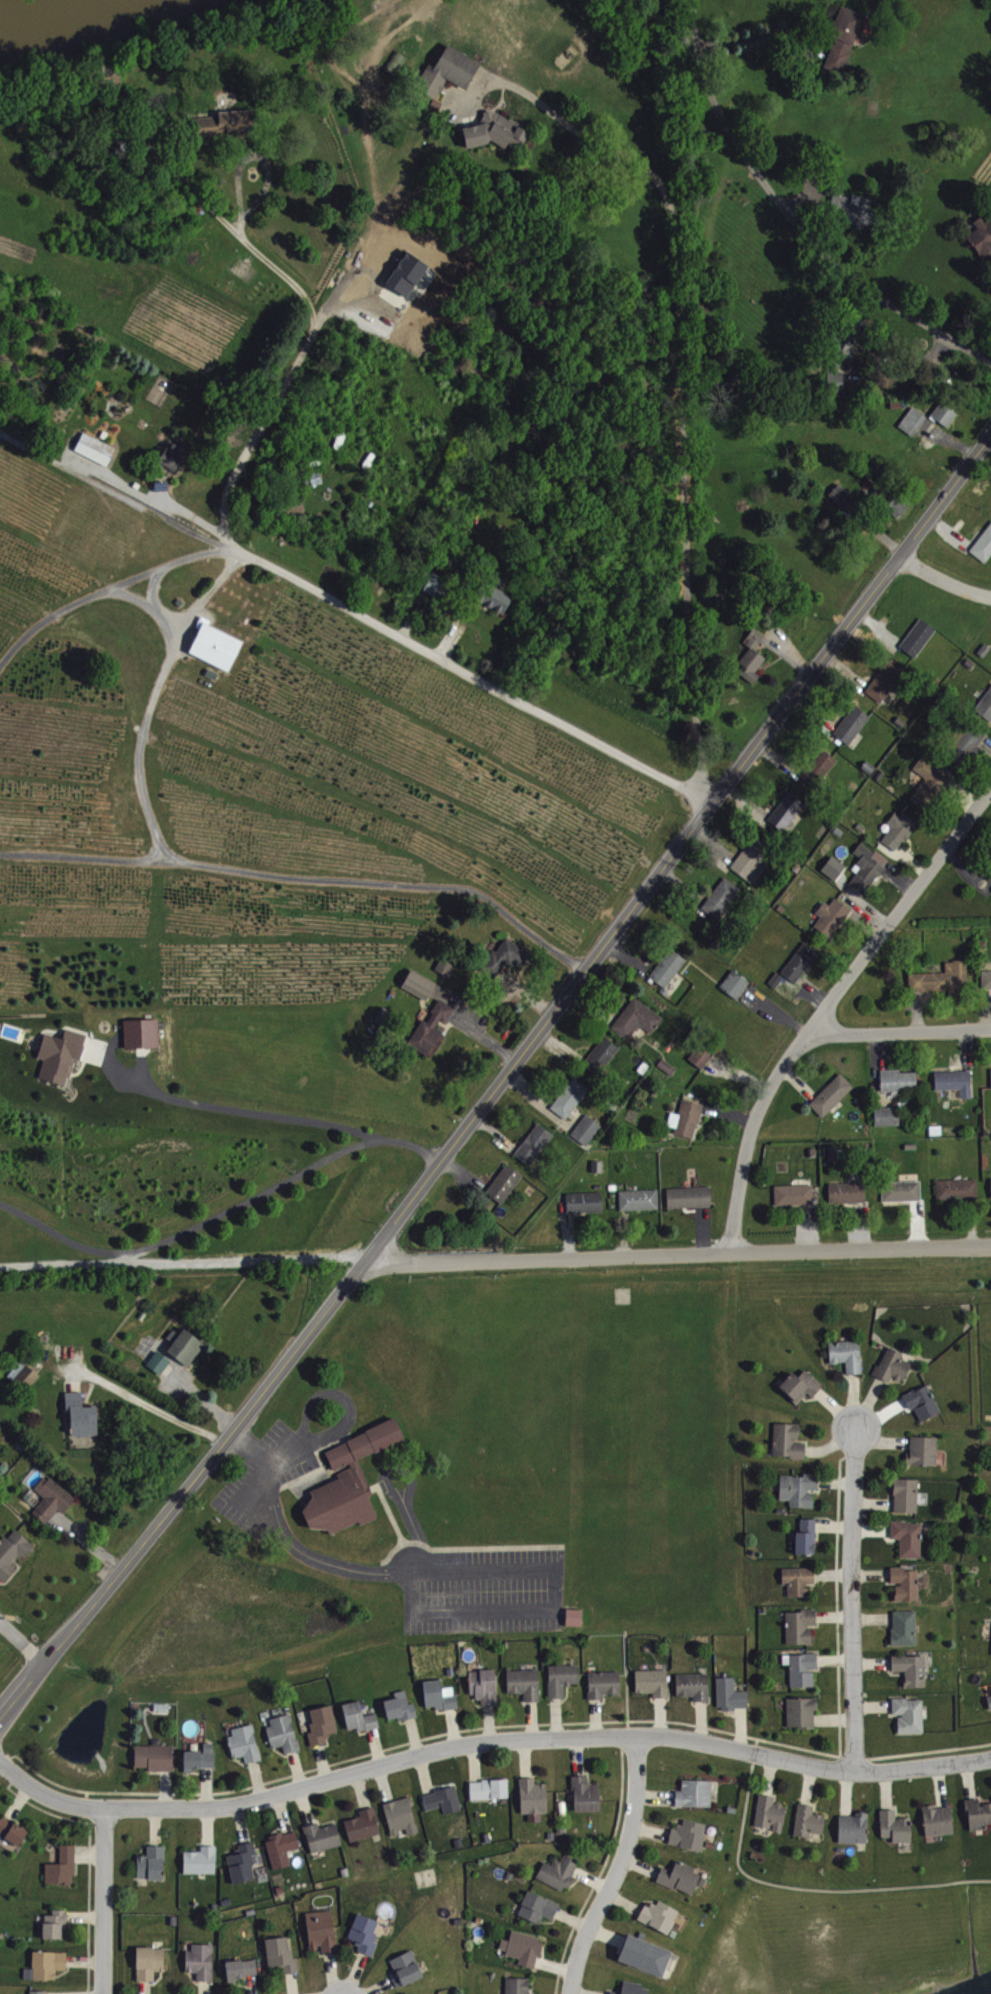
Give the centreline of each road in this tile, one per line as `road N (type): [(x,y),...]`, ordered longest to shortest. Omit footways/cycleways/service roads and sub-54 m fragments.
road 1 (secondary): [(0,1721),(363,1261),(990,431)]
road 2 (residential): [(0,1762),(63,1802),(107,1811),(232,1810),(417,1757),(503,1744),(637,1740),(854,1768),(990,1761)]
road 3 (residential): [(222,219),(299,288),(314,323),(227,486),(222,512),(239,547),(710,804)]
road 4 (residential): [(363,1261),(990,1244)]
road 5 (residential): [(726,1253),(762,1099),(990,787)]
road 6 (residential): [(990,362),(825,254),(747,159),(708,79),(699,0)]
road 7 (residential): [(854,1768),(856,1430)]
road 8 (residential): [(637,1740),(635,1821),(617,1880),(588,1931),(573,1993)]
road 9 (residential): [(805,1033),(990,1027)]
road 10 (residential): [(107,1811),(105,1993)]

